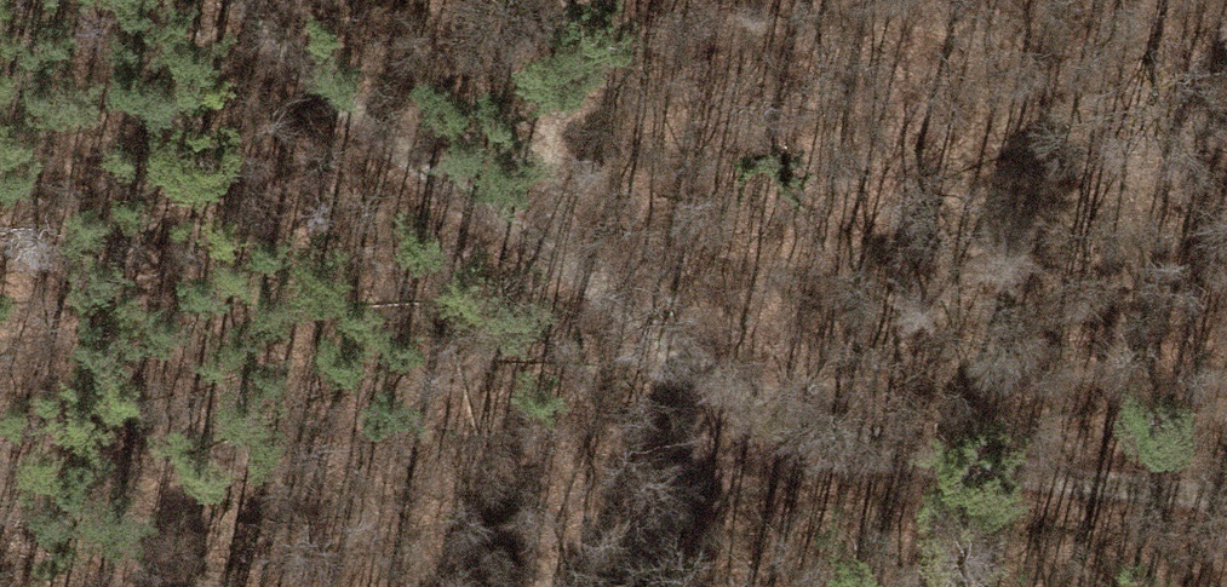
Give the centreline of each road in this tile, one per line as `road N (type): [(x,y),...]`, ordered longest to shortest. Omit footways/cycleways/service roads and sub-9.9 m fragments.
road 1 (track): [(1226,482),(821,443),(574,291),(314,85),(257,0)]
road 2 (track): [(574,291),(561,88),(620,0)]
road 3 (track): [(577,586),(821,443)]

